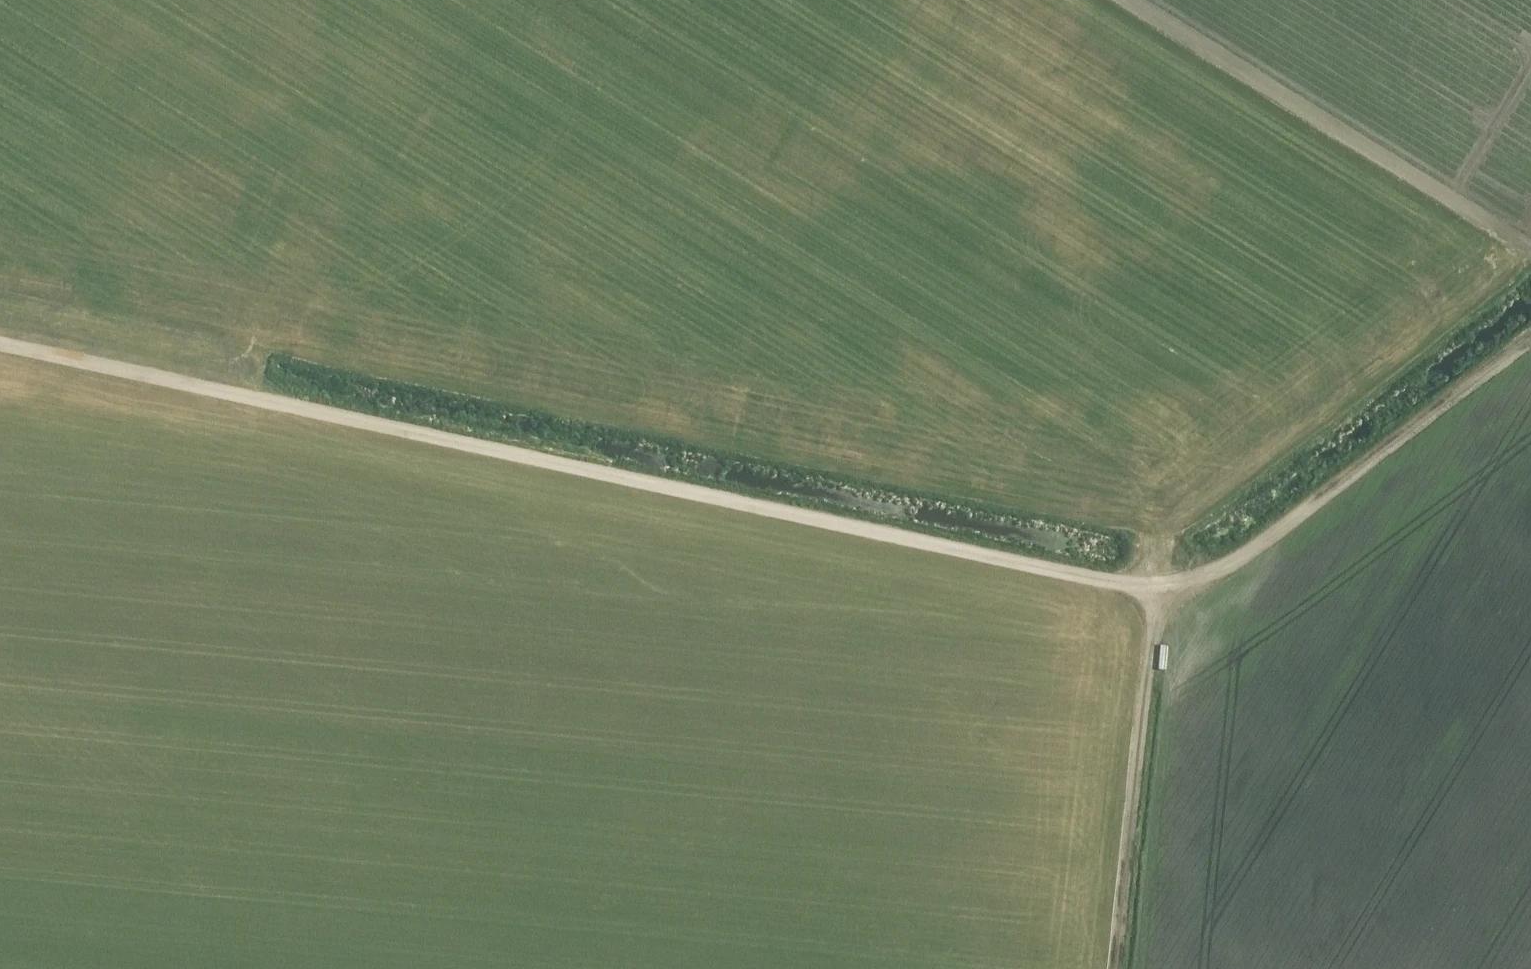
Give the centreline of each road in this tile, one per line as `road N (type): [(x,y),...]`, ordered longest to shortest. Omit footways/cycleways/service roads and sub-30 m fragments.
road 1 (track): [(0,357),(1147,588),(1210,579),(1530,342)]
road 2 (track): [(1530,249),(1128,0)]

